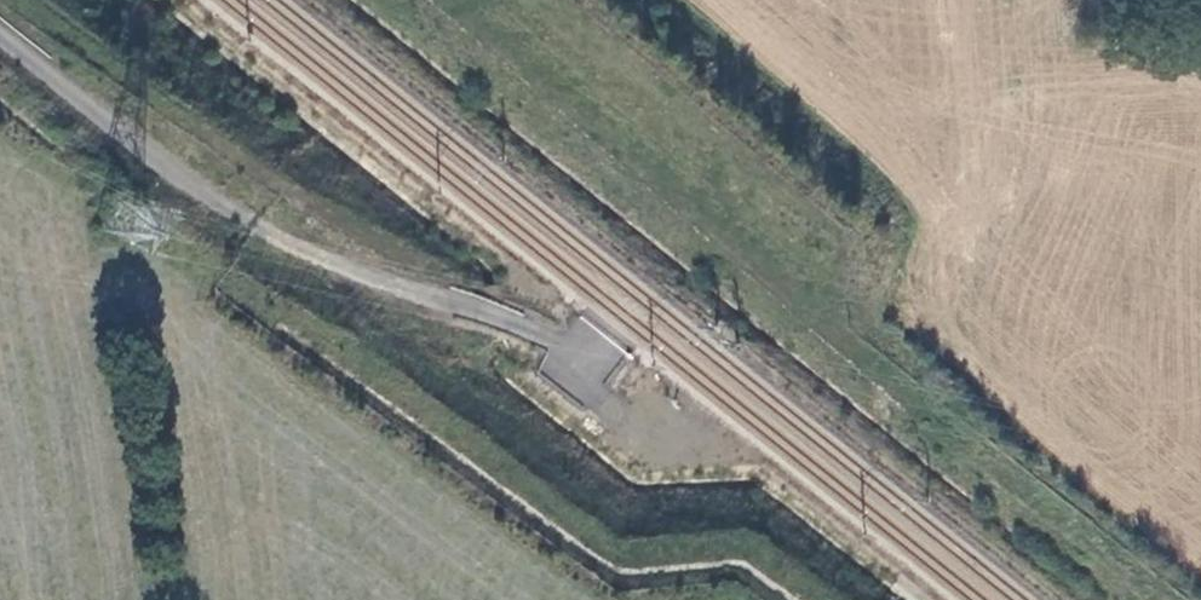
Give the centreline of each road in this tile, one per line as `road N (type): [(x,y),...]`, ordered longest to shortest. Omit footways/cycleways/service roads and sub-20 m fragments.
road 1 (track): [(1178,599),(592,123),(454,0)]
road 2 (track): [(192,191),(185,250),(621,559),(746,548),(813,599)]
road 3 (track): [(27,0),(317,200),(336,262)]

